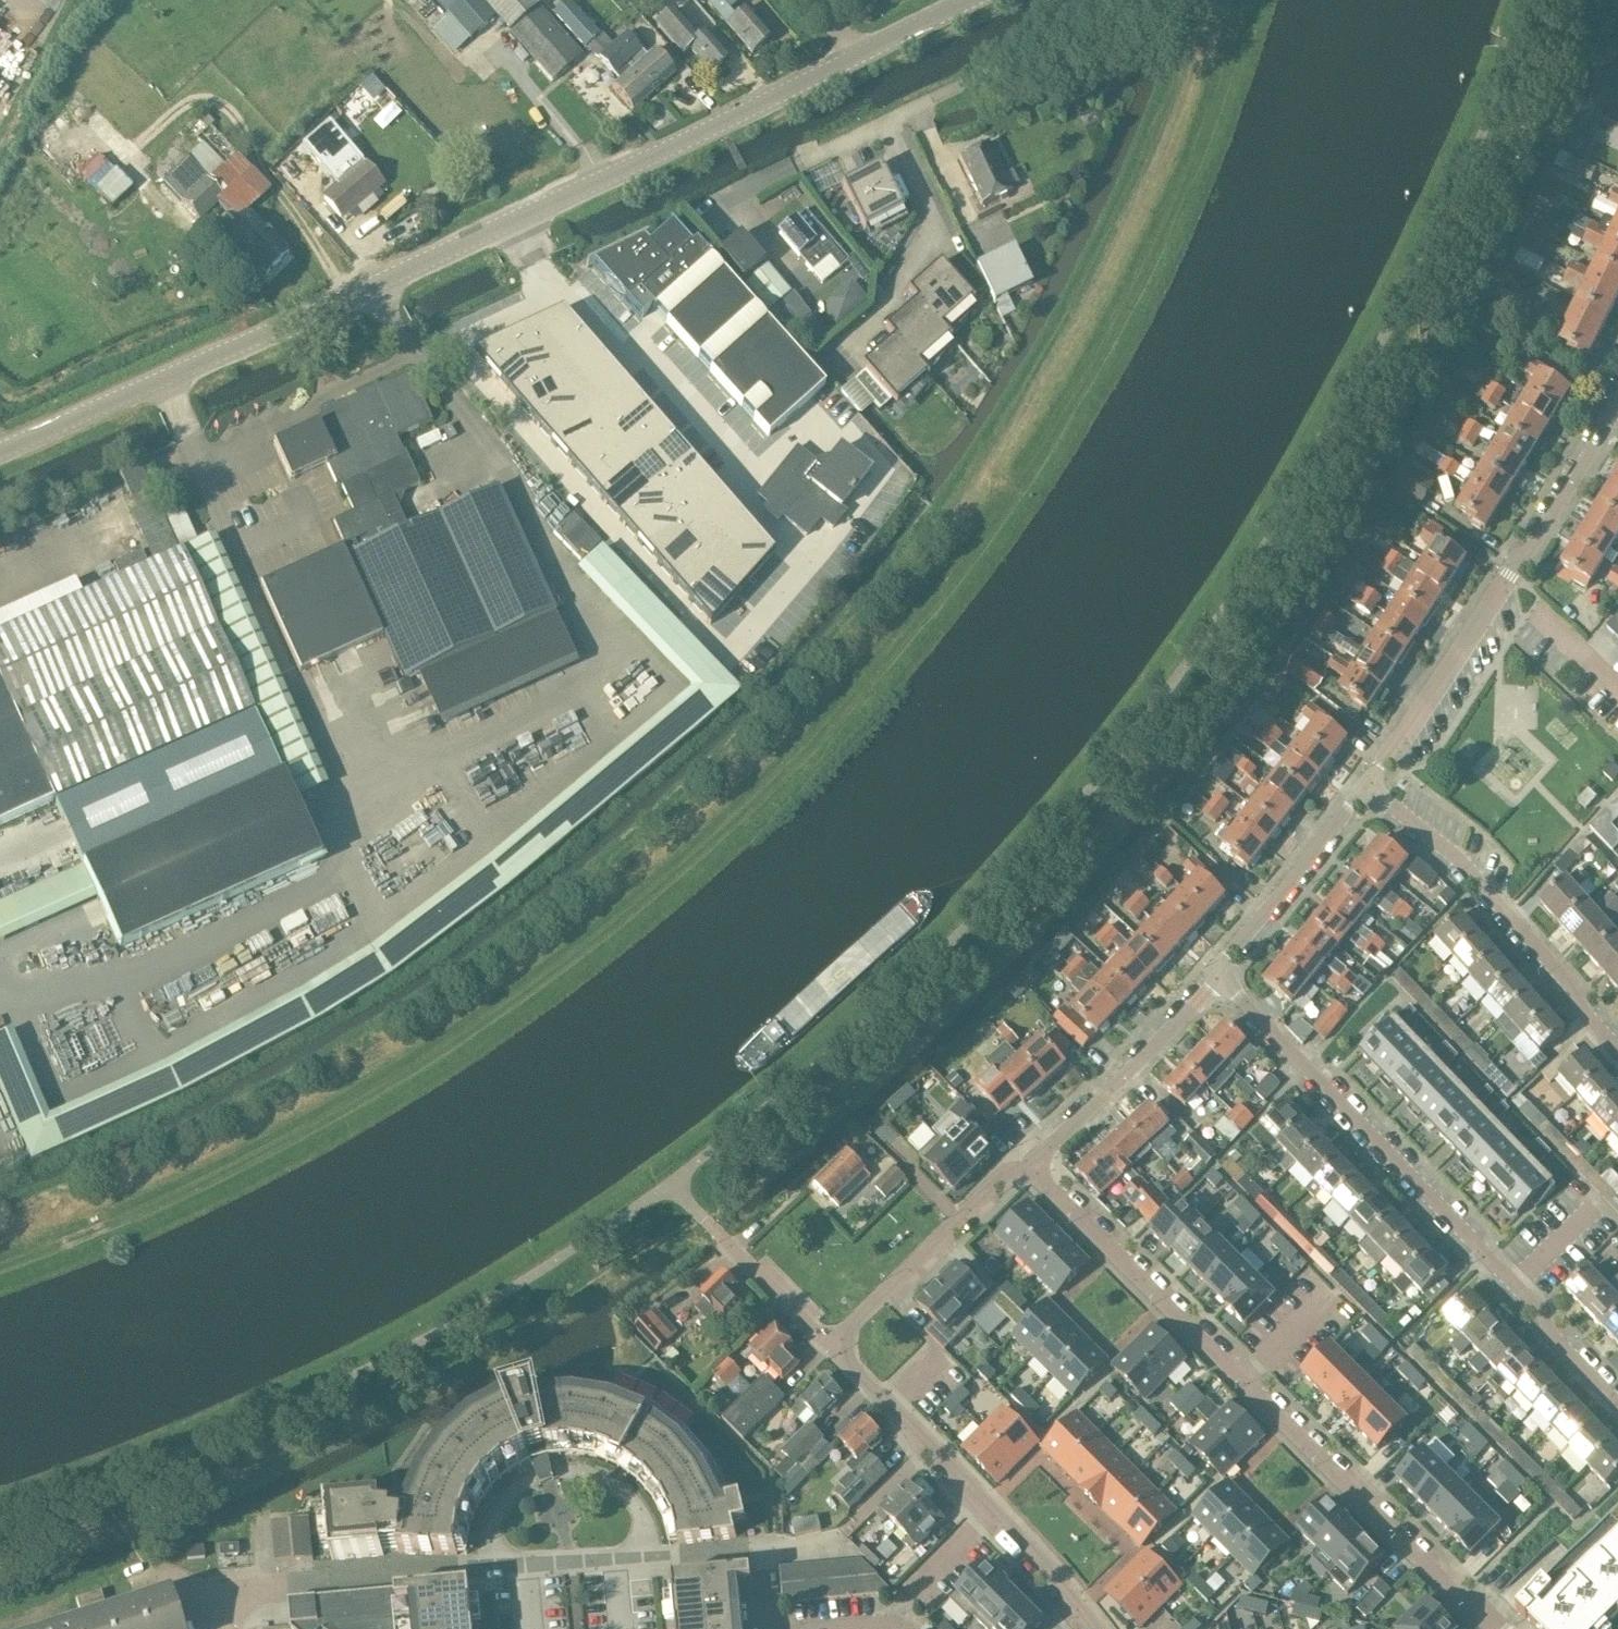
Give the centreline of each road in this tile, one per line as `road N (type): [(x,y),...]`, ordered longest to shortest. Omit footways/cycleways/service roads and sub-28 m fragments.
road 1 (track): [(0,1266),(323,1124),(483,1024),(737,813),(899,647),(987,536),(1148,276),(1213,118),(1248,0)]
road 2 (tertiary): [(0,454),(857,54)]
road 3 (residential): [(1492,1628),(1037,1170)]
road 4 (residential): [(1222,979),(1544,1315),(1550,1333),(1617,1404)]
road 5 (residential): [(1617,405),(1366,784)]
road 6 (unclassified): [(795,166),(1145,0)]
road 7 (residential): [(832,1346),(1094,1628)]
road 8 (residential): [(1617,1051),(1582,1010),(1577,991),(1471,874),(1366,784)]
road 9 (residential): [(1037,1170),(1005,1174),(832,1346)]
road 10 (residential): [(1222,979),(1043,1153),(1037,1170)]
road 11 (residential): [(1366,784),(1230,954),(1222,979)]
road 12 (residential): [(622,1628),(615,1559),(526,1565),(532,1628)]
road 13 (residential): [(832,1346),(705,1219)]
road 14 (tertiary): [(857,54),(965,0)]

